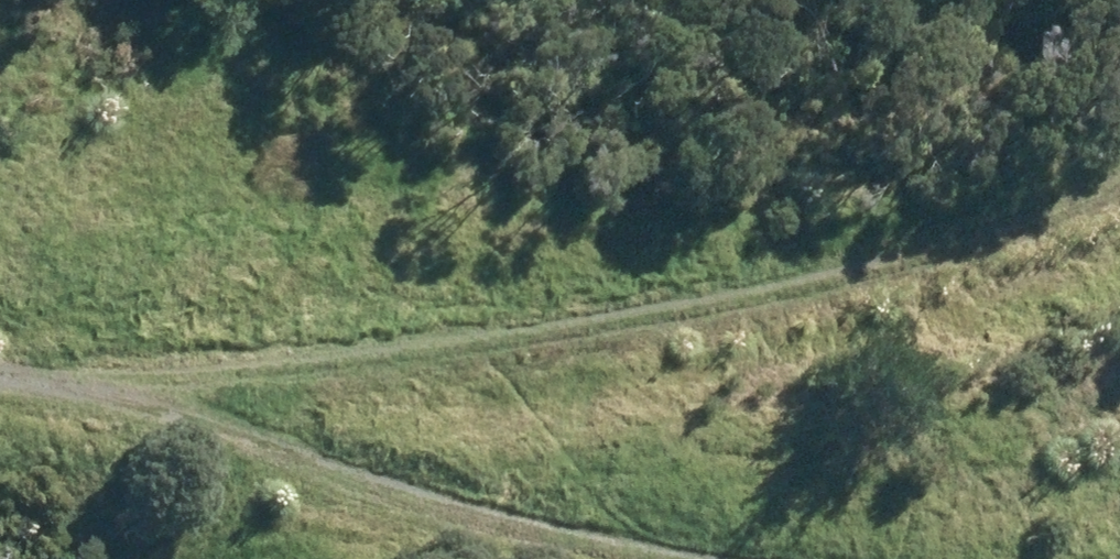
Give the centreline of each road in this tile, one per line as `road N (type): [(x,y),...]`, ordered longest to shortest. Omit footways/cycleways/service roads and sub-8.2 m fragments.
road 1 (track): [(0,349),(312,394),(836,558)]
road 2 (track): [(312,394),(905,262),(1119,177)]

